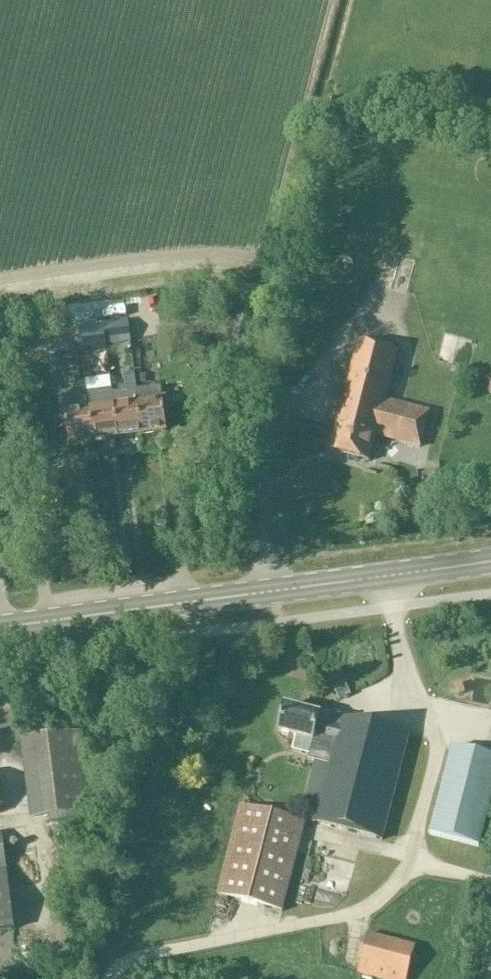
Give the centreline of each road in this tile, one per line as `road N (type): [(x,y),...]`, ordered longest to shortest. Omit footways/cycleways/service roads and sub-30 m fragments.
road 1 (secondary): [(0,628),(490,561)]

